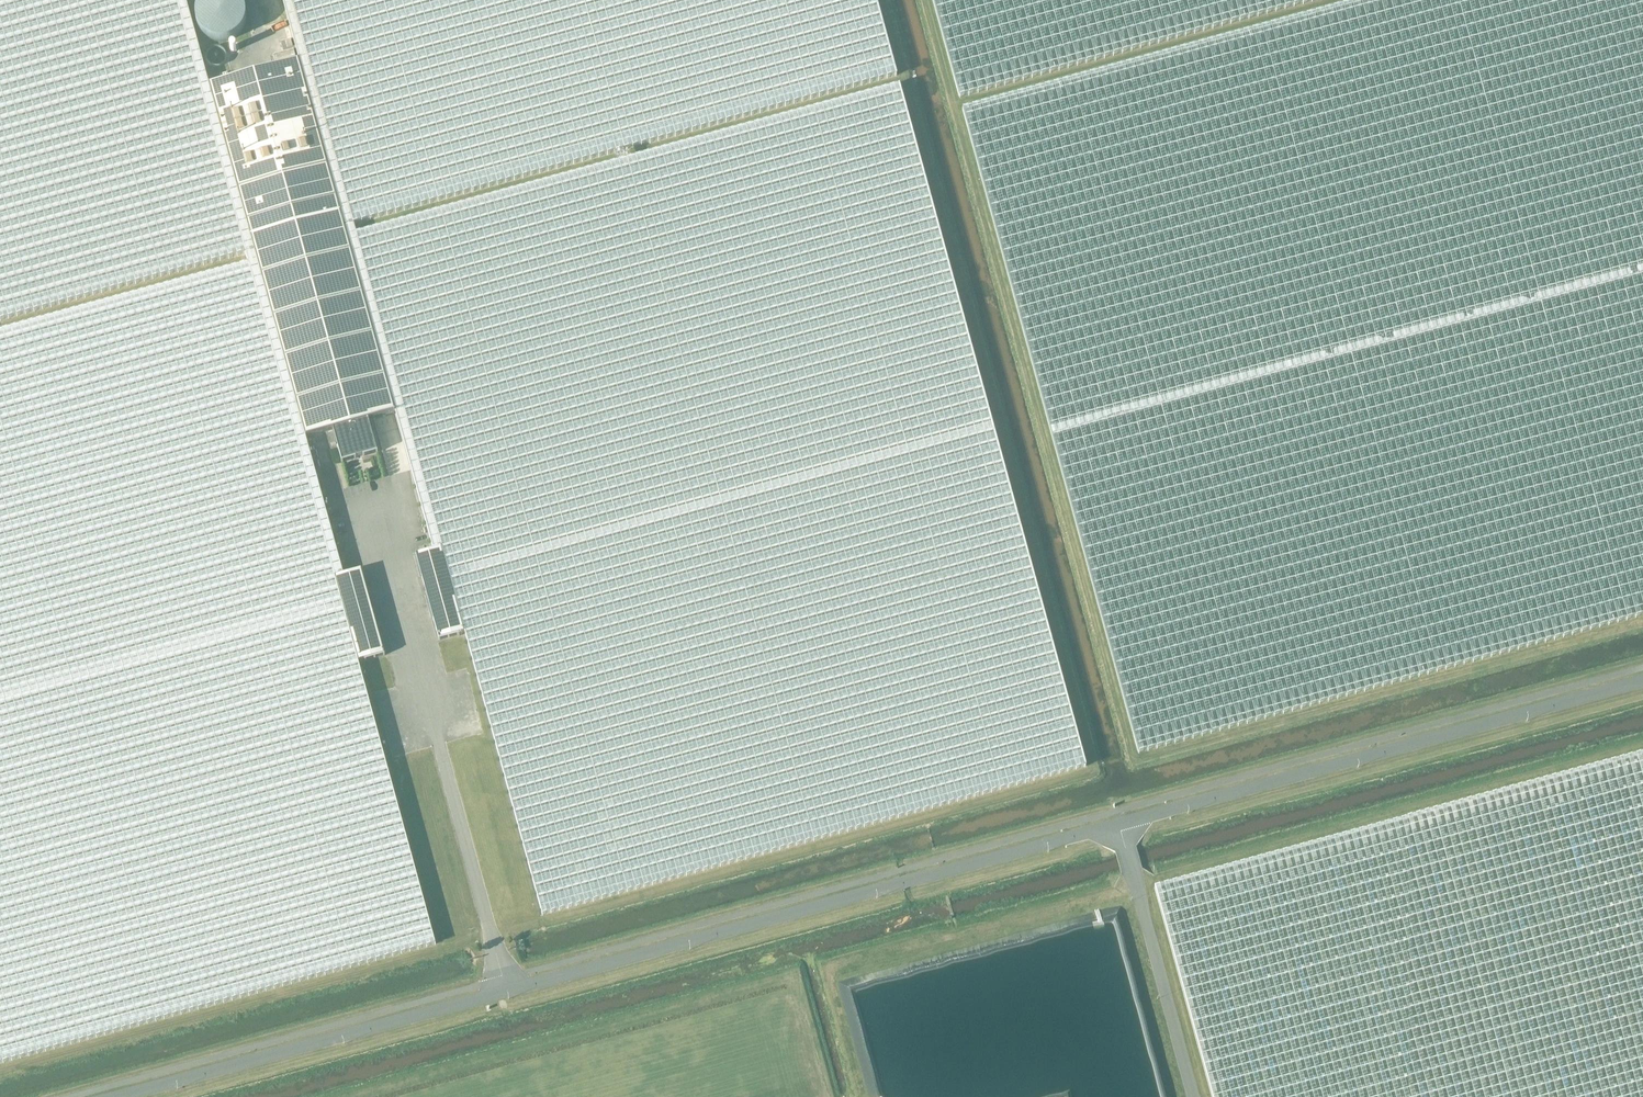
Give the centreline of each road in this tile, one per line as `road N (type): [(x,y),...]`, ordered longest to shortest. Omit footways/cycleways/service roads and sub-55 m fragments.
road 1 (unclassified): [(901,883),(117,1096)]

